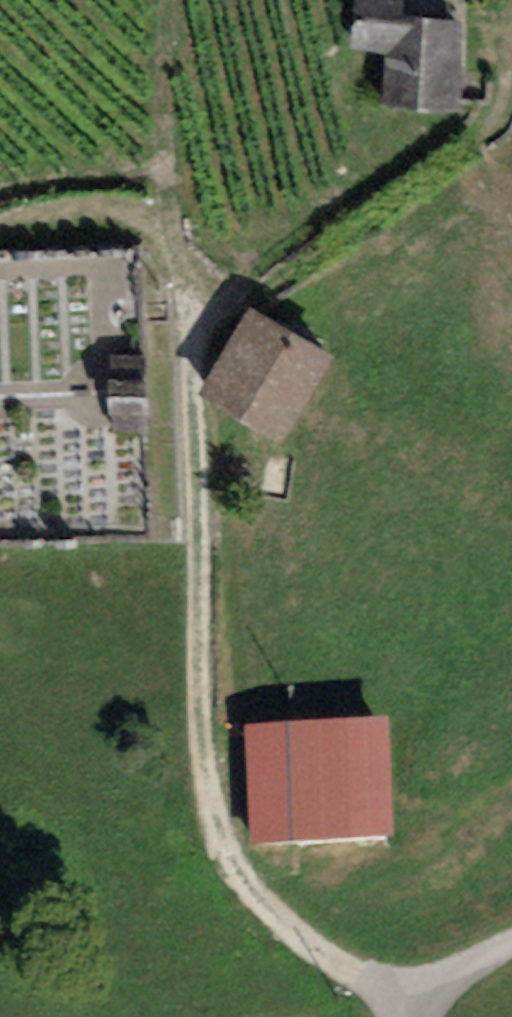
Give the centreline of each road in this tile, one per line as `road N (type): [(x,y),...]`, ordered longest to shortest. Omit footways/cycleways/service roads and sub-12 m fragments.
road 1 (track): [(420,1011),(288,929),(233,862),(218,824),(197,660),(191,336)]
road 2 (track): [(191,336),(163,140),(163,0)]
road 3 (unclassified): [(511,942),(471,964),(418,1016)]

